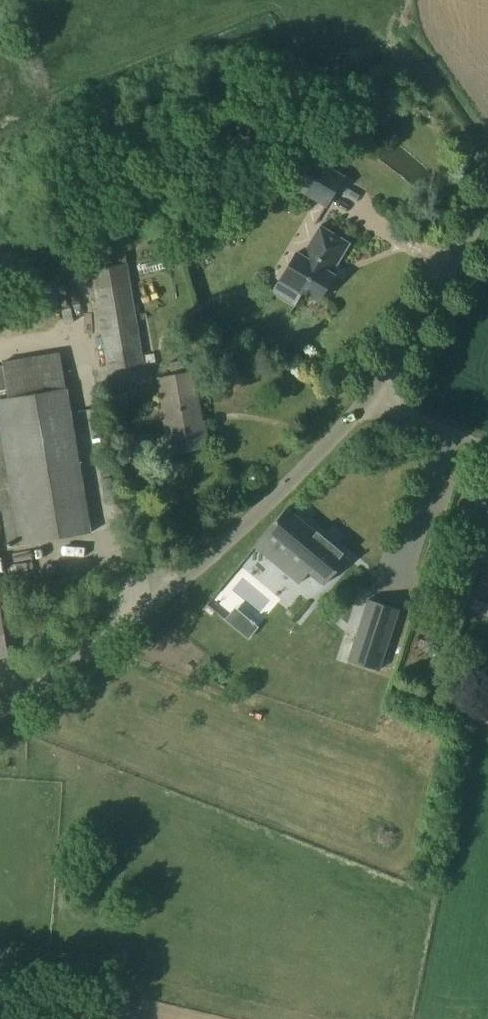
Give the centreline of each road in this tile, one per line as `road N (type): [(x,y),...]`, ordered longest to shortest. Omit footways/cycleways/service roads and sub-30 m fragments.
road 1 (unclassified): [(0,708),(131,618),(361,402)]
road 2 (unclassified): [(361,402),(487,209)]
road 3 (unclassified): [(361,402),(487,449)]

